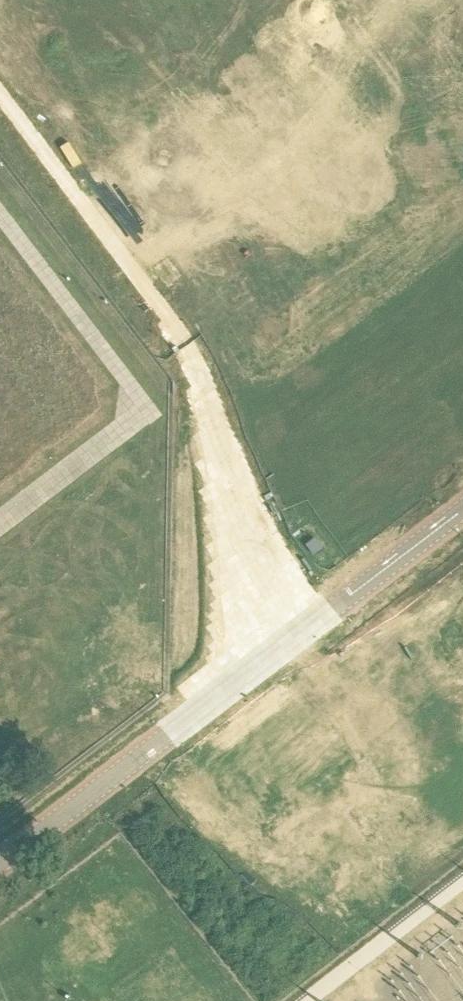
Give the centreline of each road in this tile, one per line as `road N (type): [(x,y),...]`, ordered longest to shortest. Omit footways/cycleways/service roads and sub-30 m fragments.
road 1 (tertiary): [(0,866),(462,510)]

